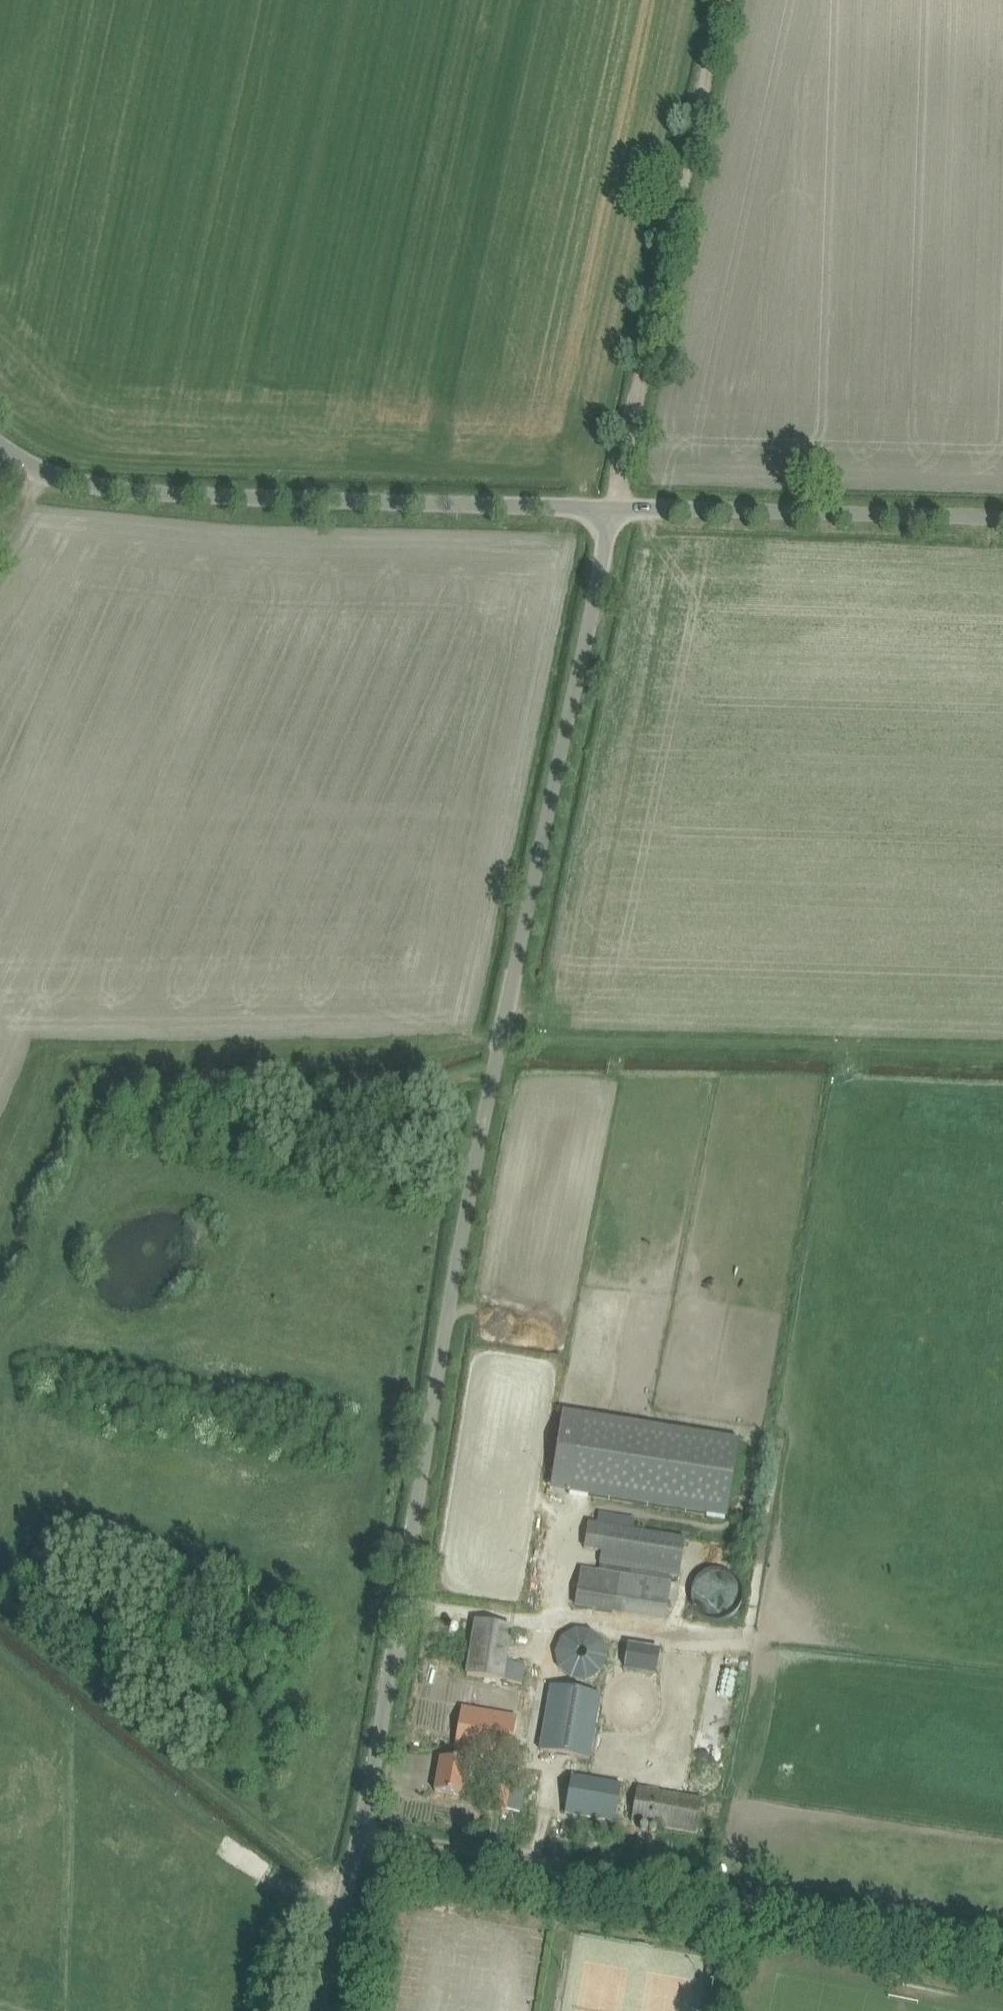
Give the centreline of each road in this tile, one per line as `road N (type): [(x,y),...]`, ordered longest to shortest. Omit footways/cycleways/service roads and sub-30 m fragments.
road 1 (unclassified): [(308,2010),(351,1848),(412,1547),(475,1161),(617,509)]
road 2 (unclassified): [(617,509),(103,491),(36,474),(0,445)]
road 3 (track): [(723,0),(617,509)]
road 4 (unclassified): [(1002,520),(617,509)]

